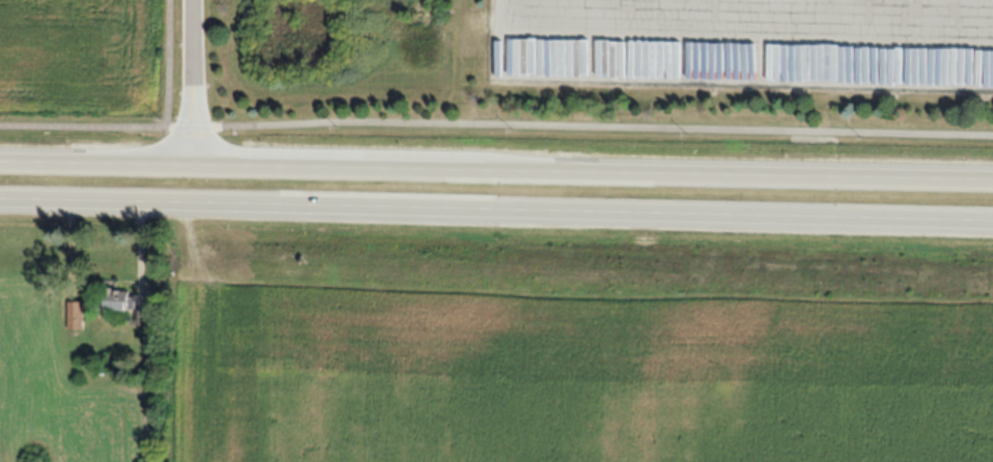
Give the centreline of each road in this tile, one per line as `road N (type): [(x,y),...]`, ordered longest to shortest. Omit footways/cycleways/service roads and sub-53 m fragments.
road 1 (trunk): [(0,198),(992,219)]
road 2 (trunk): [(992,174),(0,159)]
road 3 (residential): [(189,0),(189,145)]

